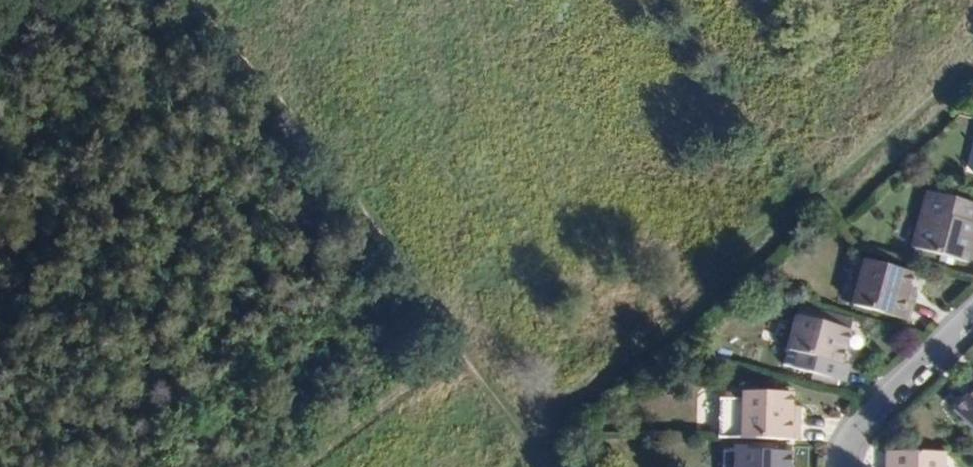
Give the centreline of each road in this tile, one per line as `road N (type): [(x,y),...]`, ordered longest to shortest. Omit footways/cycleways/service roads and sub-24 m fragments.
road 1 (track): [(172,0),(379,249),(540,466)]
road 2 (residential): [(972,311),(839,447),(839,466)]
road 3 (track): [(303,466),(450,345)]

